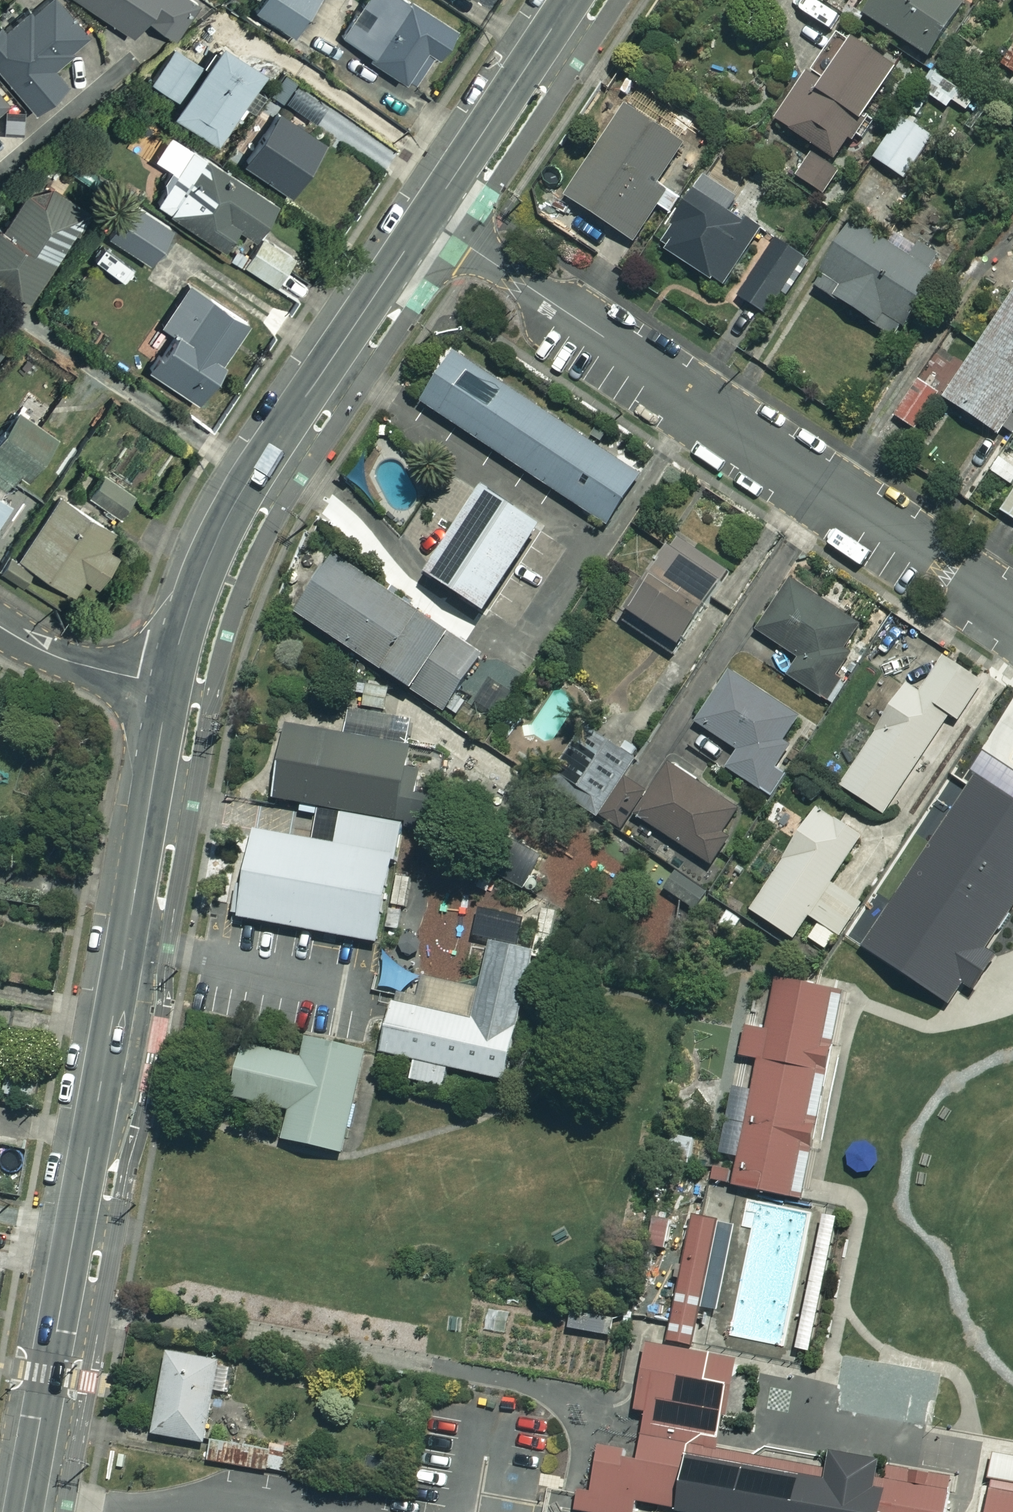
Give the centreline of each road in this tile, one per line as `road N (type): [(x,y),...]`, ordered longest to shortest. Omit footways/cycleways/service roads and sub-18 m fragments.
road 1 (residential): [(23,1511),(169,684)]
road 2 (residential): [(426,216),(1012,608)]
road 3 (residential): [(169,684),(221,527),(426,216)]
road 4 (residential): [(426,216),(570,0)]
road 5 (residential): [(0,627),(61,658),(169,684)]

